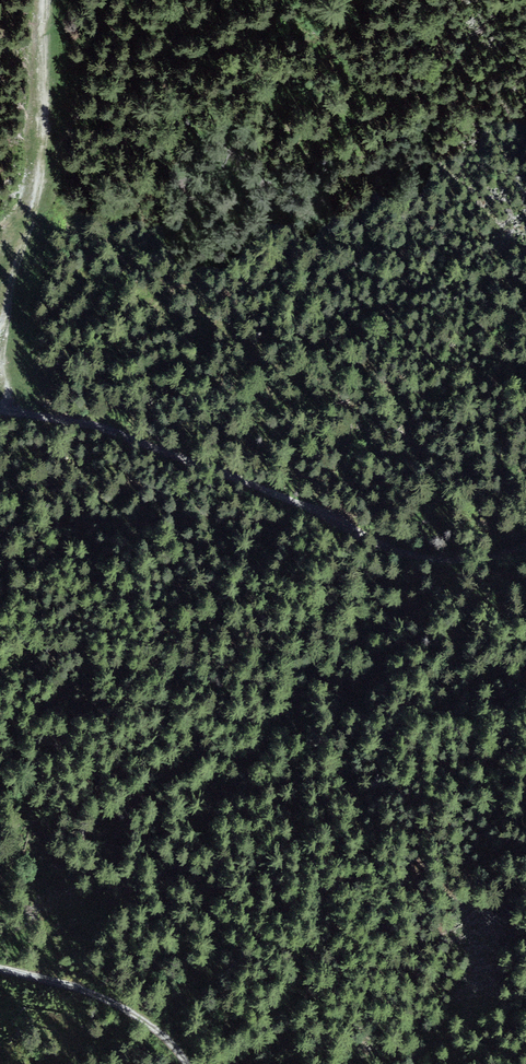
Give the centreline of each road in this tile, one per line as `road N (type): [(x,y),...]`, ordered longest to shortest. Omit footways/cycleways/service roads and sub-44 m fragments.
road 1 (track): [(0,412),(139,439),(395,549),(444,562),(525,546)]
road 2 (track): [(0,327),(42,175),(41,0)]
road 3 (track): [(0,968),(128,1008),(193,1063)]

